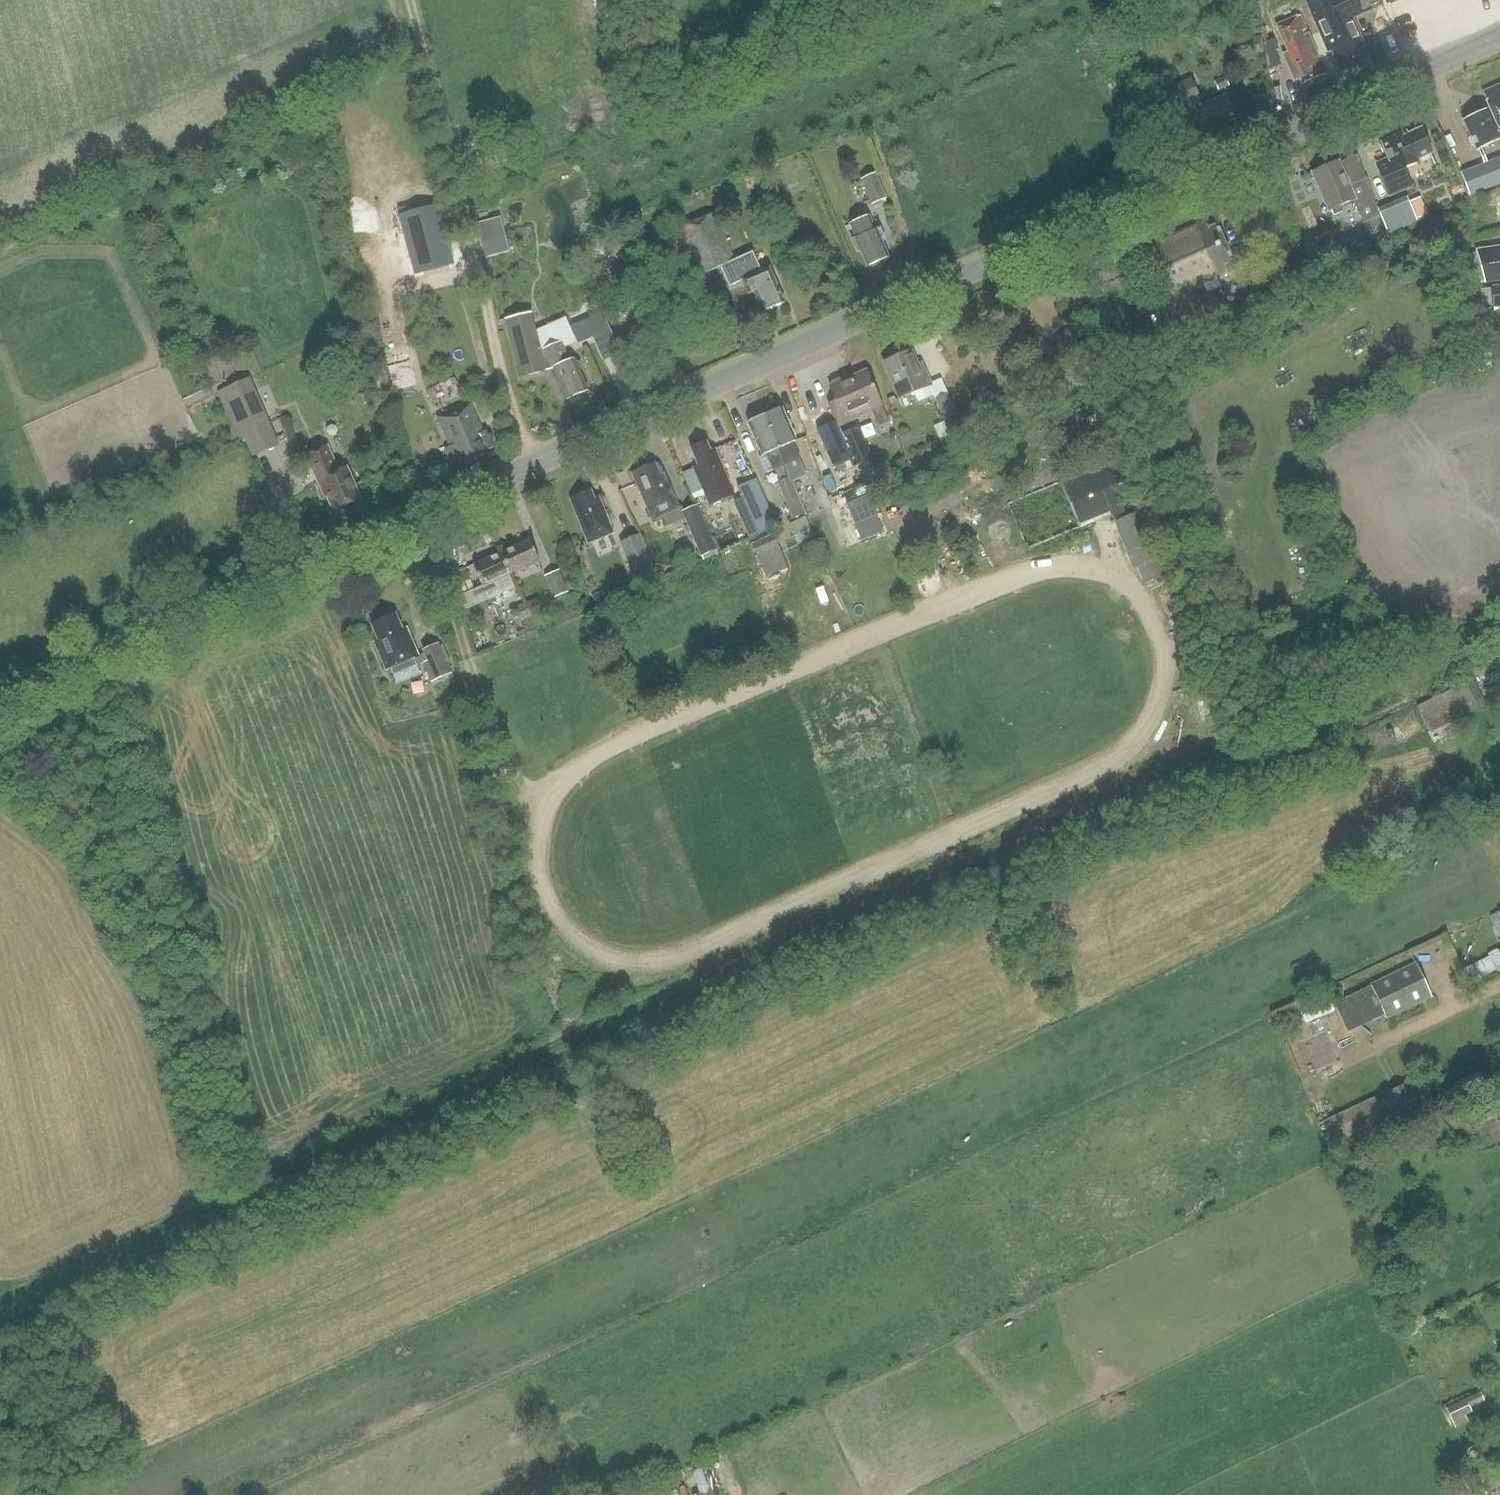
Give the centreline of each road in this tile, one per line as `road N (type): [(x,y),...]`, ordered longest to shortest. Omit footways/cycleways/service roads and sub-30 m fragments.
road 1 (tertiary): [(0,699),(1499,39)]
road 2 (track): [(535,465),(517,425),(414,0)]
road 3 (track): [(546,803),(520,787),(503,760),(423,512)]

